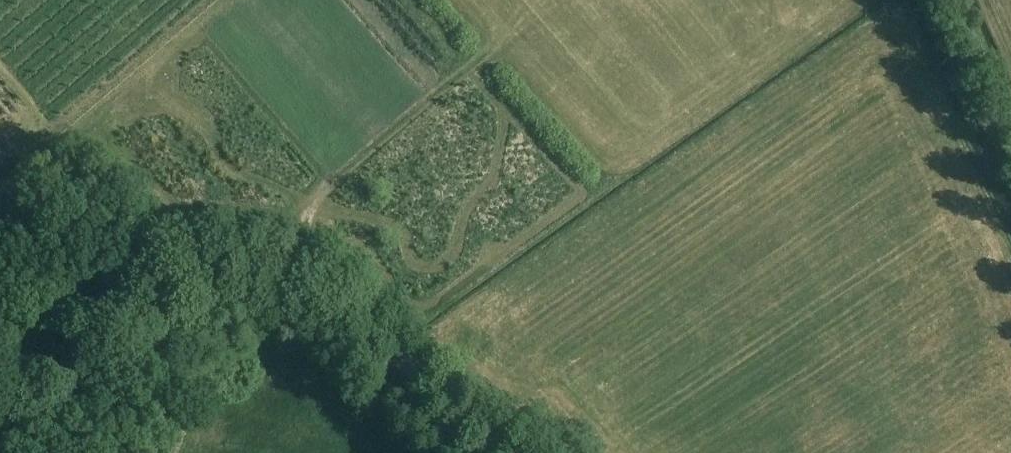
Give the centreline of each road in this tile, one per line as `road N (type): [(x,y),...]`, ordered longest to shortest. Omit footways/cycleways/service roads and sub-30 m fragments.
road 1 (track): [(503,452),(357,303),(319,274),(287,263),(205,274),(0,404)]

